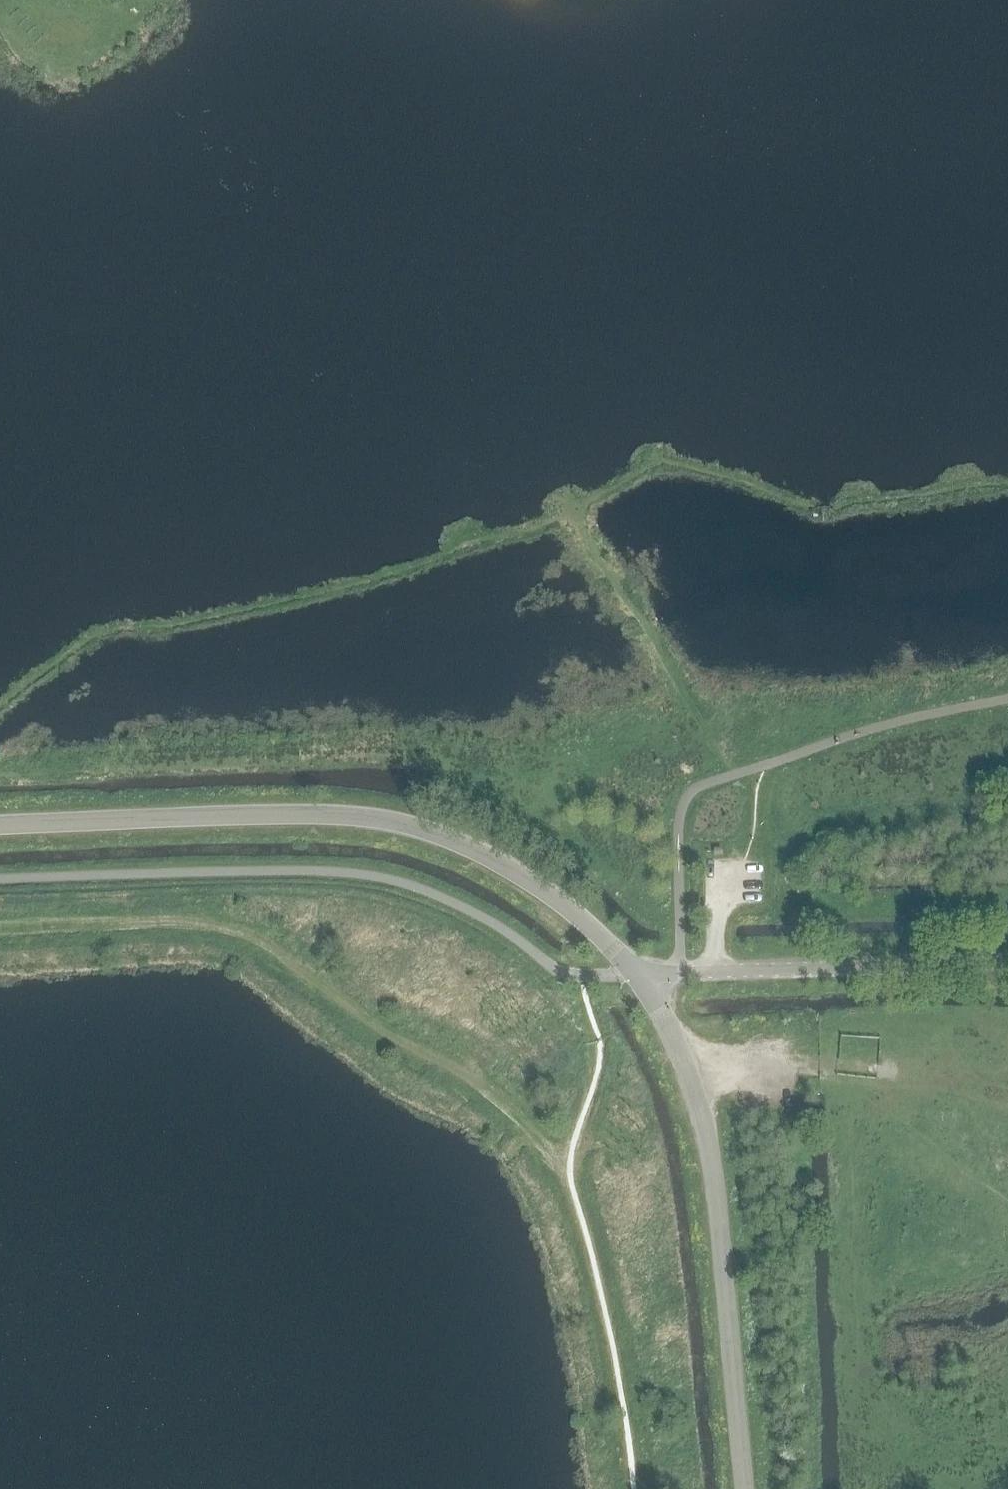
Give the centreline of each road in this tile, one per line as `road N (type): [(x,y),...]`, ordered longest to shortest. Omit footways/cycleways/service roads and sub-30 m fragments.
road 1 (tertiary): [(638,975),(562,904),(511,869),(399,824),(248,815),(0,826)]
road 2 (tertiary): [(744,1488),(707,1144),(692,1076),(638,975)]
road 3 (unclassified): [(1007,962),(638,975)]

